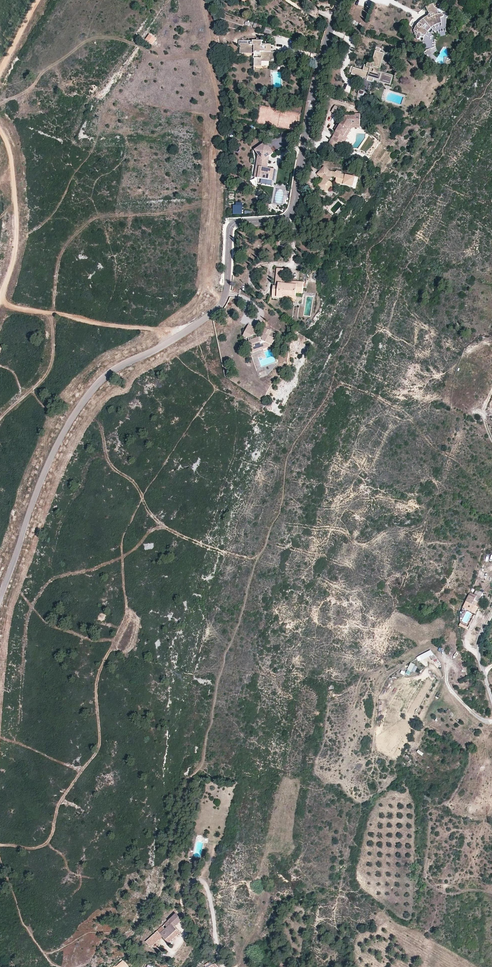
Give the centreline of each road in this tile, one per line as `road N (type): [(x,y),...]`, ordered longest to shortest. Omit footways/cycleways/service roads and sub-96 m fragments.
road 1 (residential): [(0,598),(47,467),(76,410),(104,376),(220,305),(231,226),(287,217),(340,0)]
road 2 (track): [(0,845),(47,844),(58,805),(100,745),(96,684),(127,612),(122,540),(215,388),(165,344)]
road 3 (track): [(0,419),(48,376),(56,266),(89,219),(211,202)]
road 4 (track): [(0,303),(185,332)]
road 5 (track): [(215,133),(215,247),(207,290),(225,297)]
road 6 (track): [(0,103),(34,89),(91,41),(136,46)]
road 7 (track): [(12,171),(0,290)]

